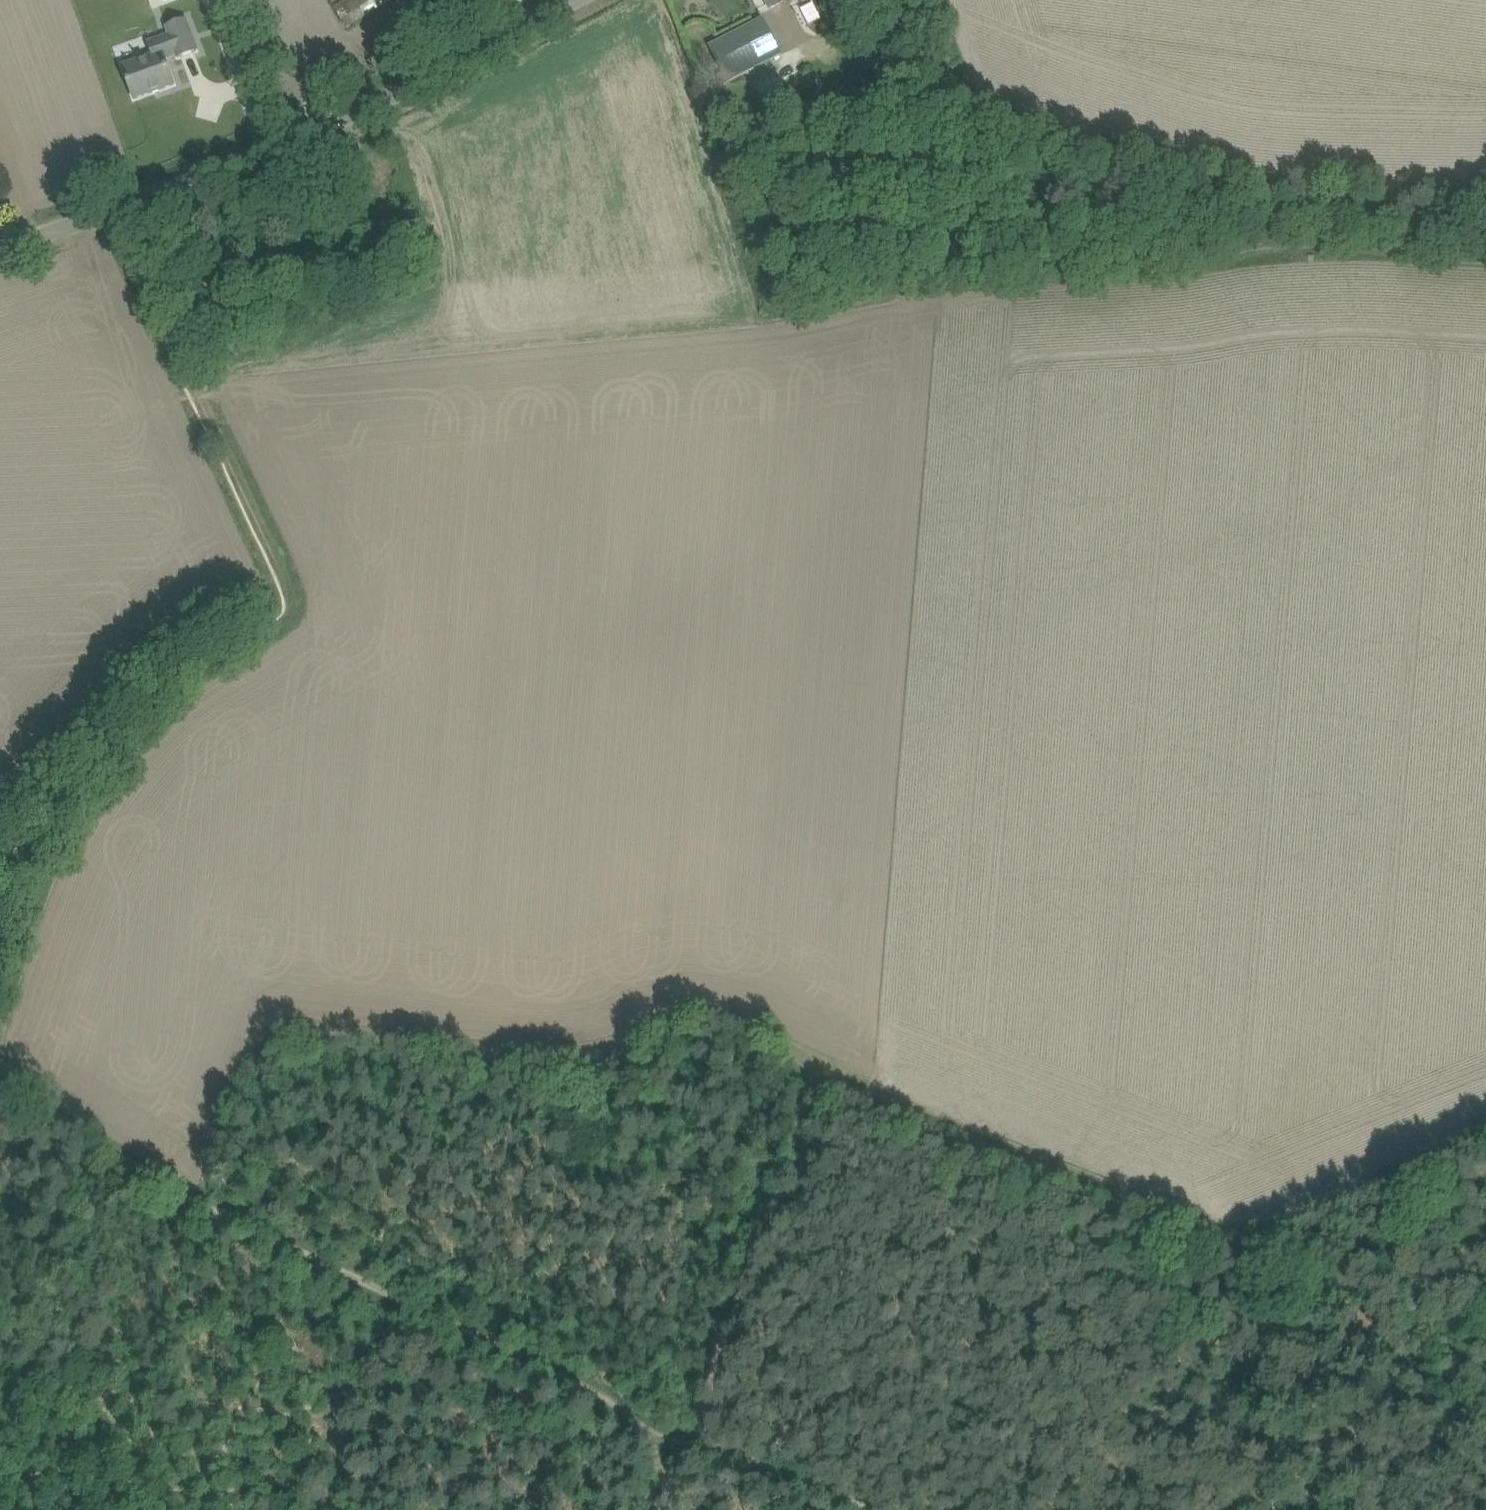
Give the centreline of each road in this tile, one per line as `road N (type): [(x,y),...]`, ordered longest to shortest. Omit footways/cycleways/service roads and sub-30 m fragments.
road 1 (track): [(0,1124),(678,1447),(836,1509)]
road 2 (unclassified): [(0,252),(346,120),(574,0)]

